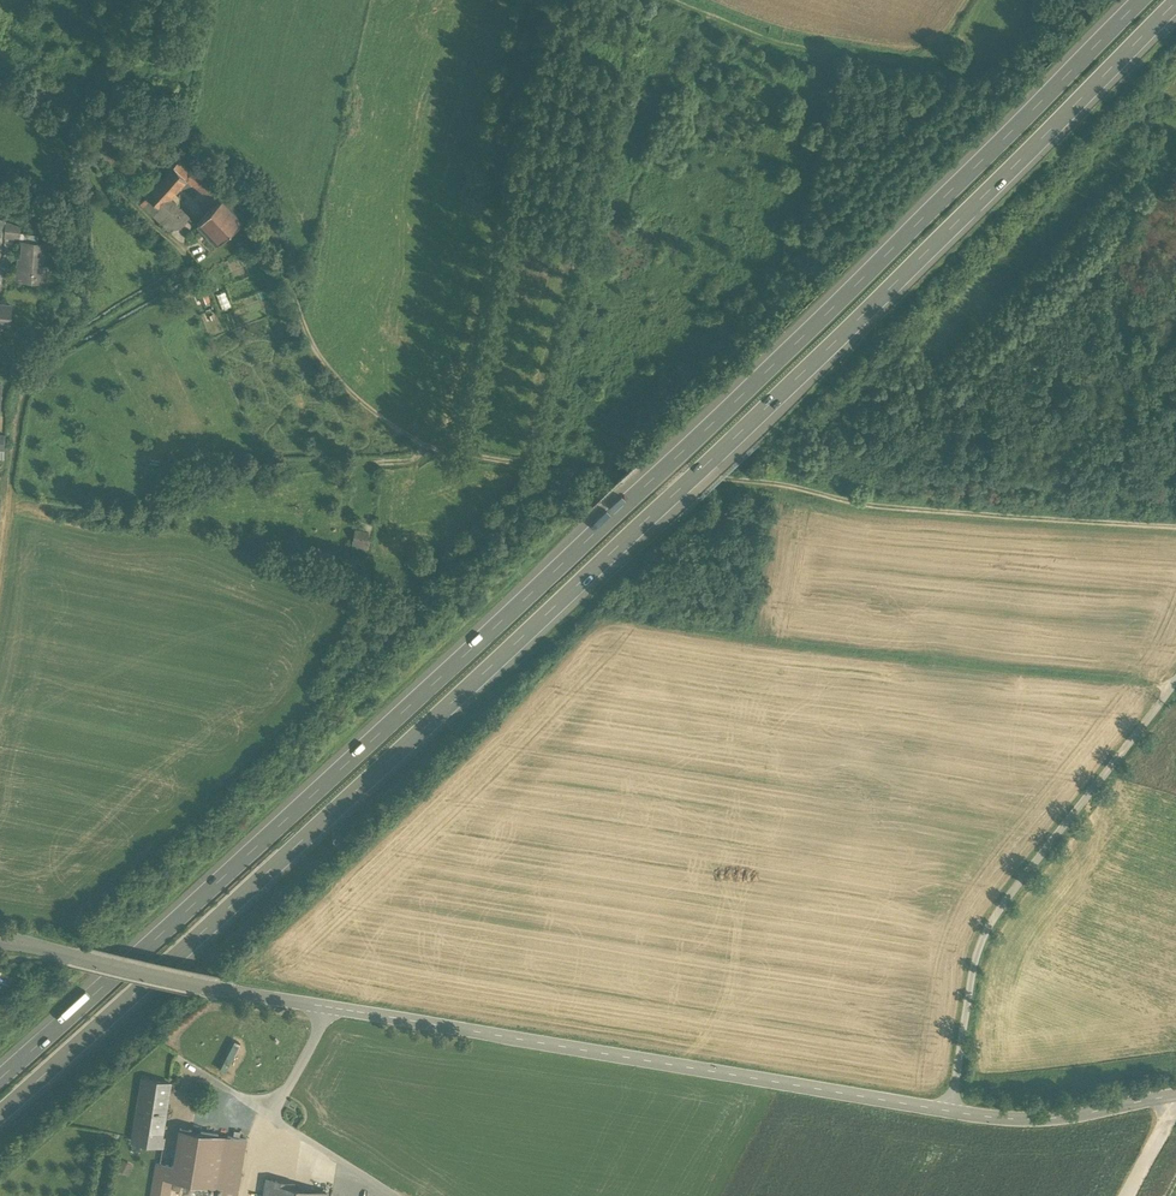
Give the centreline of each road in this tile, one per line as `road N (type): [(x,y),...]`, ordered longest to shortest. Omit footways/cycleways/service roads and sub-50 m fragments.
road 1 (motorway): [(0,1118),(642,526),(1174,0)]
road 2 (motorway): [(1135,0),(630,501),(0,1082)]
road 3 (unclassified): [(1175,1097),(1038,1120),(323,1006)]
road 4 (track): [(423,449),(546,471),(794,494),(870,512),(1175,534)]
road 5 (track): [(952,1109),(989,954),(1004,922),(1175,698)]
road 6 (track): [(969,0),(937,48),(921,61),(894,64),(797,49),(666,0)]
road 7 (track): [(281,230),(327,376),(423,449)]
road 8 (residential): [(323,1006),(79,956)]
road 9 (track): [(390,1195),(266,1116)]
road 10 (track): [(266,1116),(315,1040),(323,1006)]

